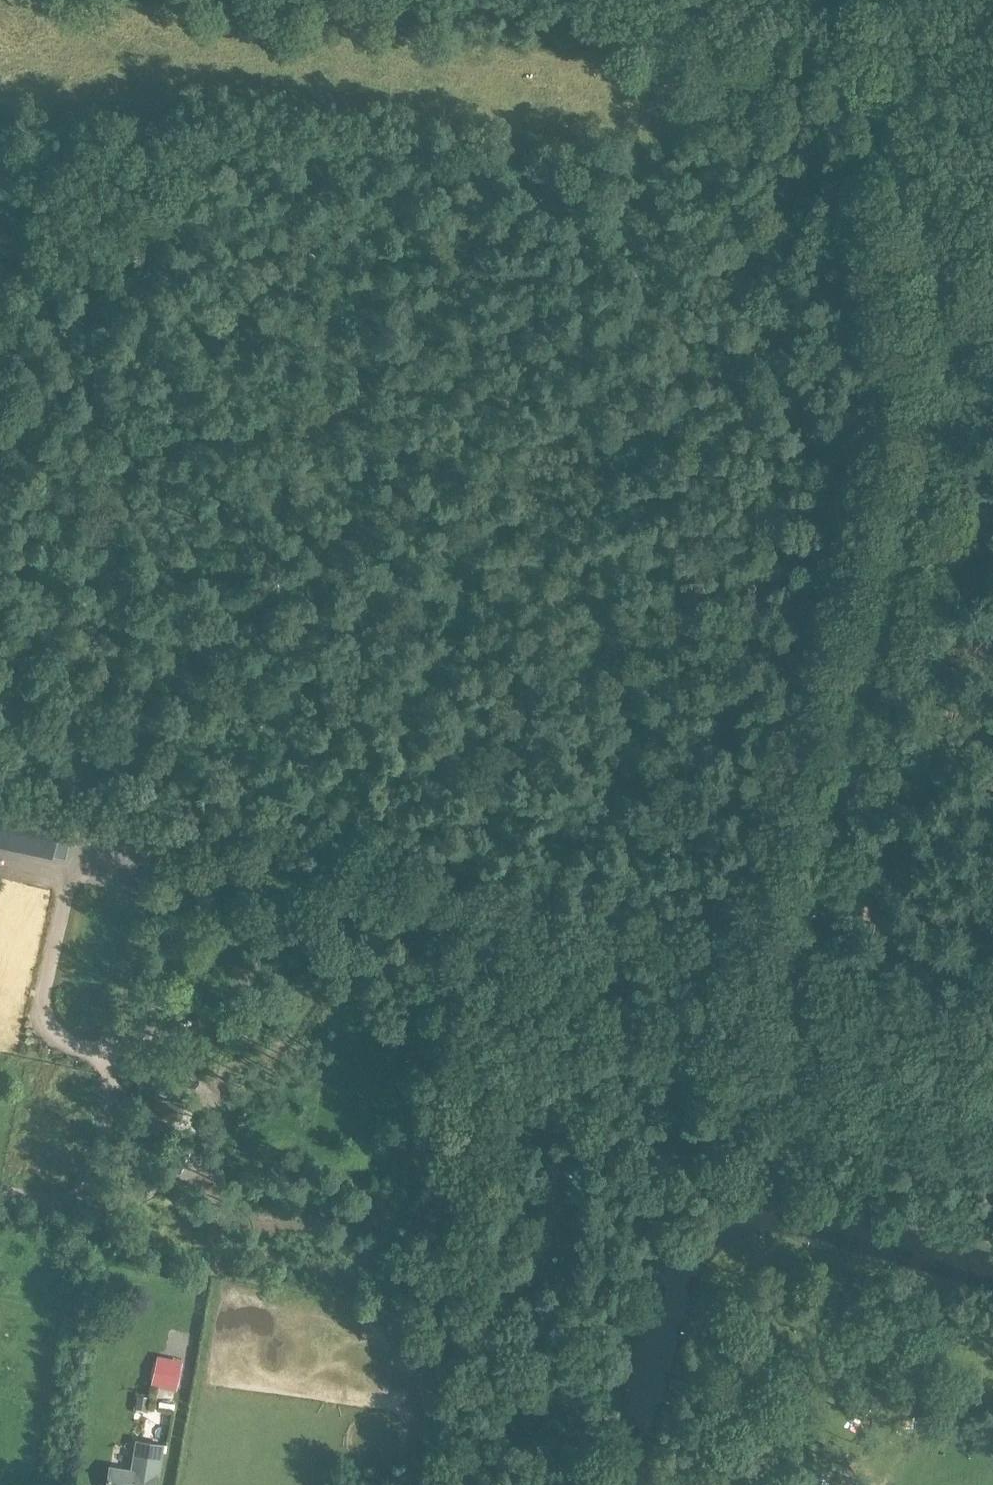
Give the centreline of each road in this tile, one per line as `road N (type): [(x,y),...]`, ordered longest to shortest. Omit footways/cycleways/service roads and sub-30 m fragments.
road 1 (track): [(673,0),(815,22),(898,58),(992,81)]

